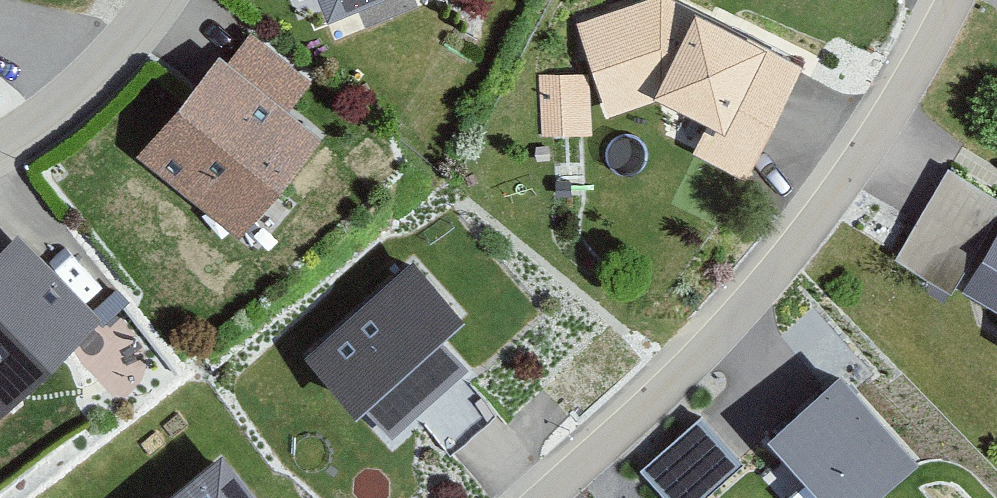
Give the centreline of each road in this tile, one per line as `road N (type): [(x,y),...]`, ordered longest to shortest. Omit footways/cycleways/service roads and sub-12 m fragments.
road 1 (residential): [(543,497),(683,371),(838,194),(950,0)]
road 2 (residential): [(151,0),(91,82),(0,147)]

